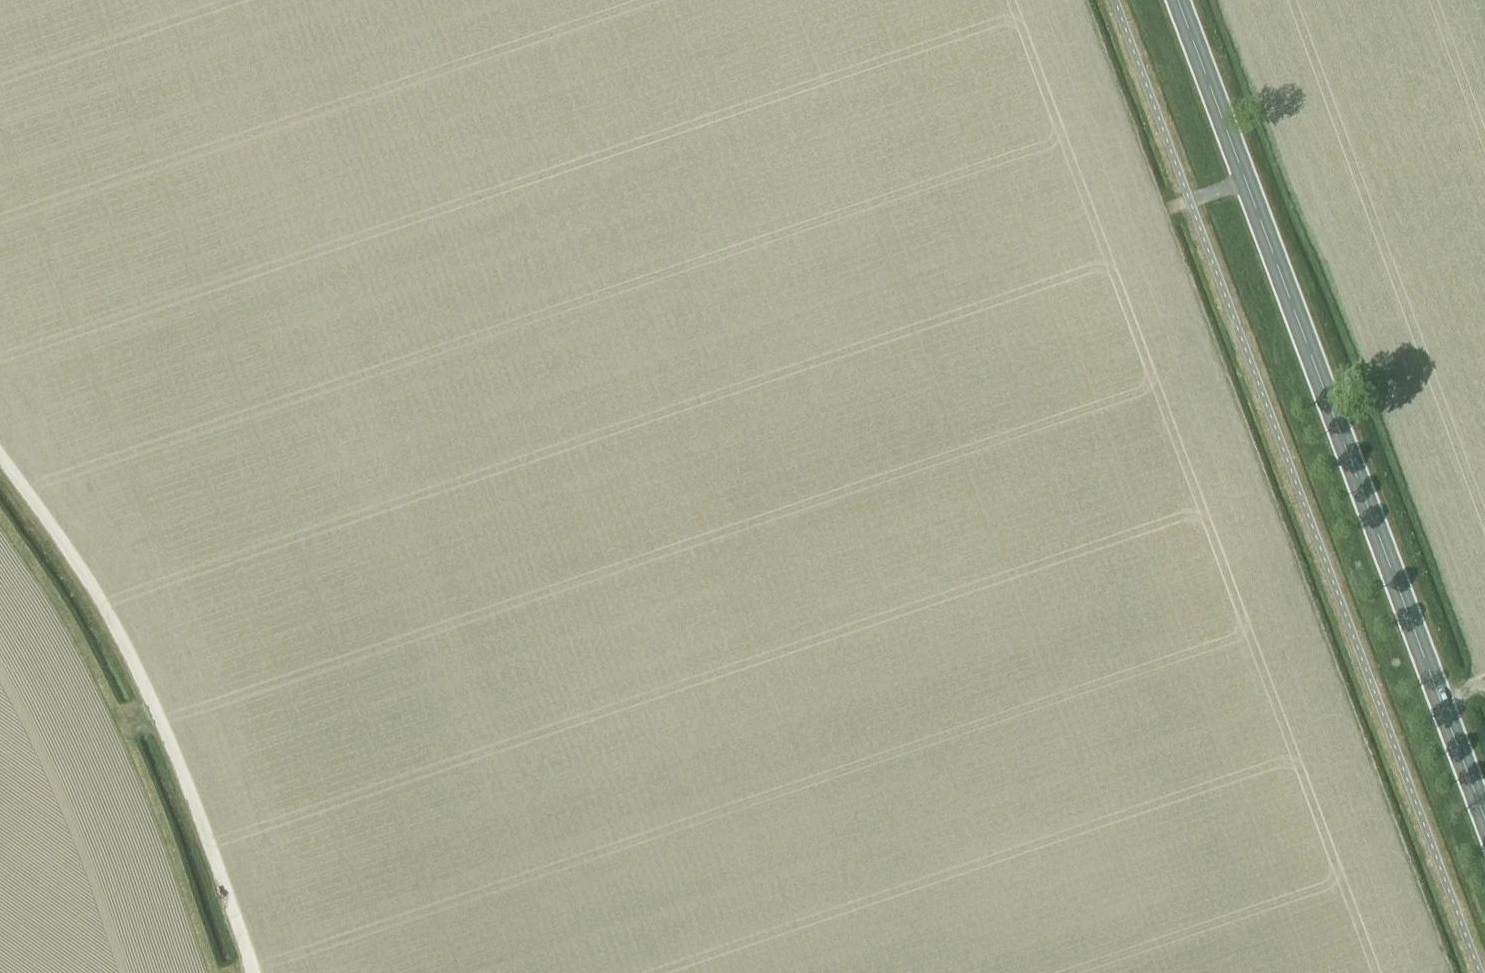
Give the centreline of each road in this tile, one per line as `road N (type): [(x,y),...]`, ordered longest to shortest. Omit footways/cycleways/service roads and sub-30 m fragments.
road 1 (primary): [(1484,820),(1177,0)]
road 2 (track): [(254,972),(144,684),(105,608),(0,455)]

